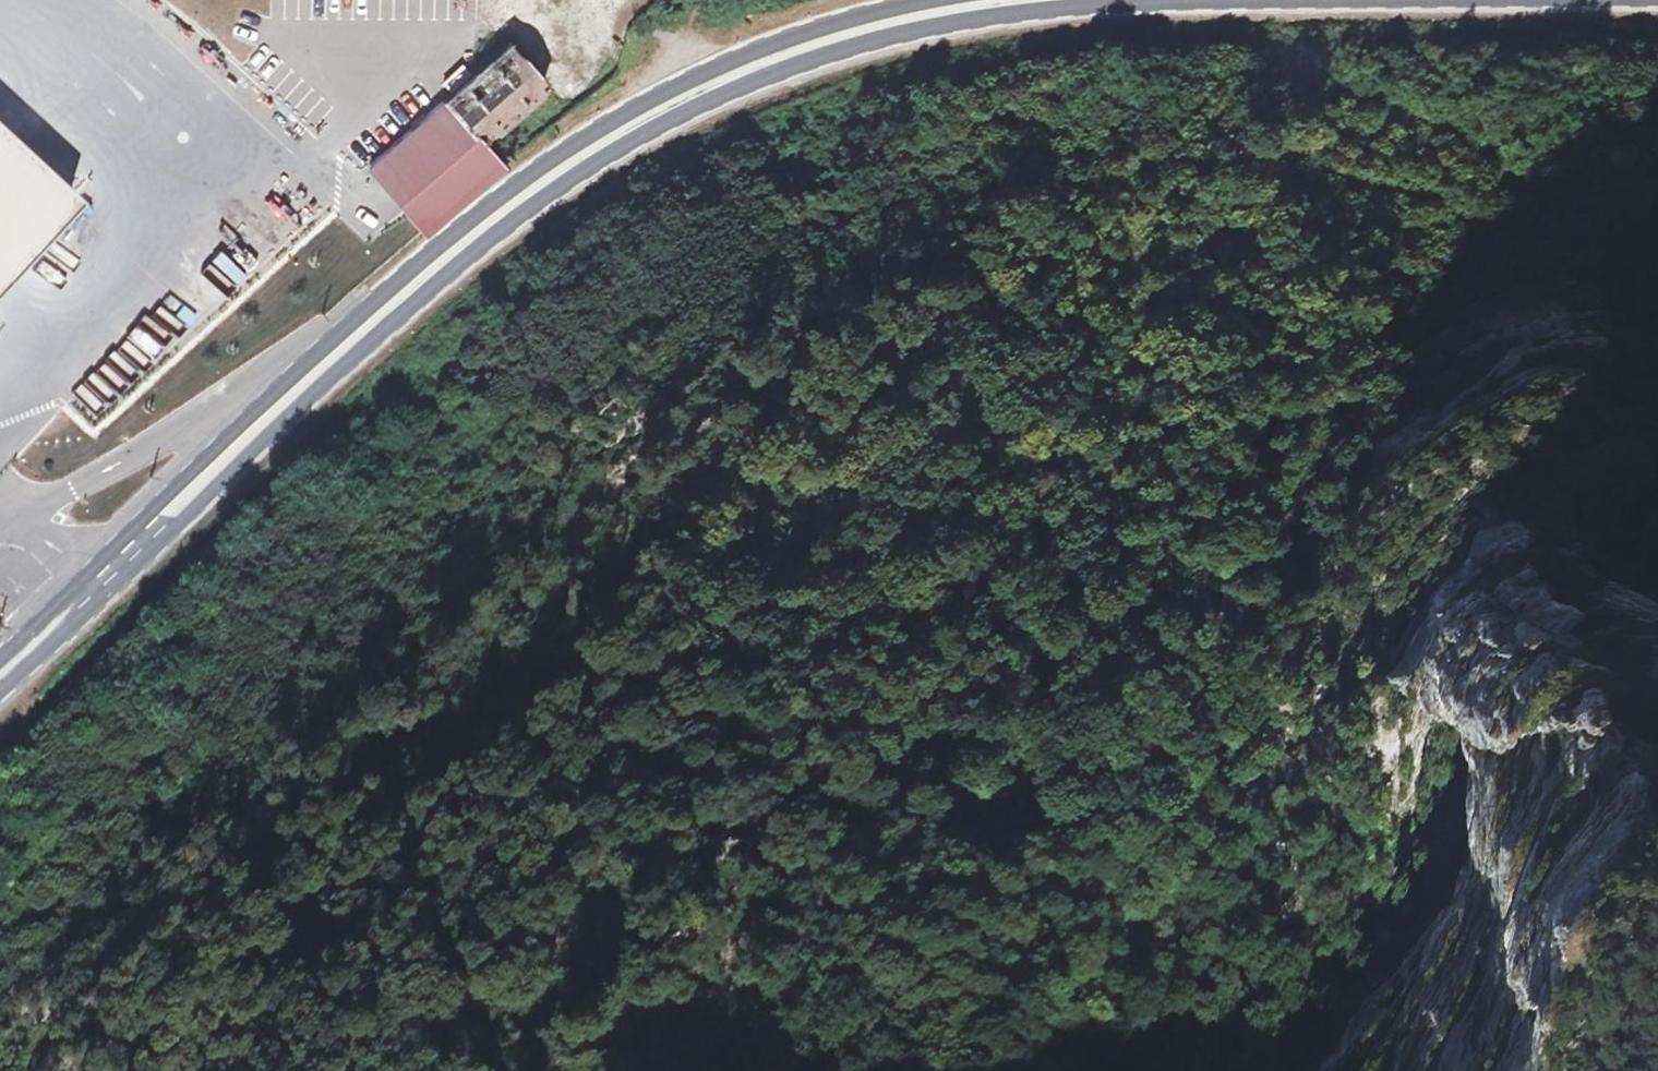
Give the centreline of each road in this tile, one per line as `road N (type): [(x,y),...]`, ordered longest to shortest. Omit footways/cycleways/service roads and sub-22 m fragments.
road 1 (primary): [(0,675),(365,324),(536,187),(636,123),(819,42),(1018,0)]

